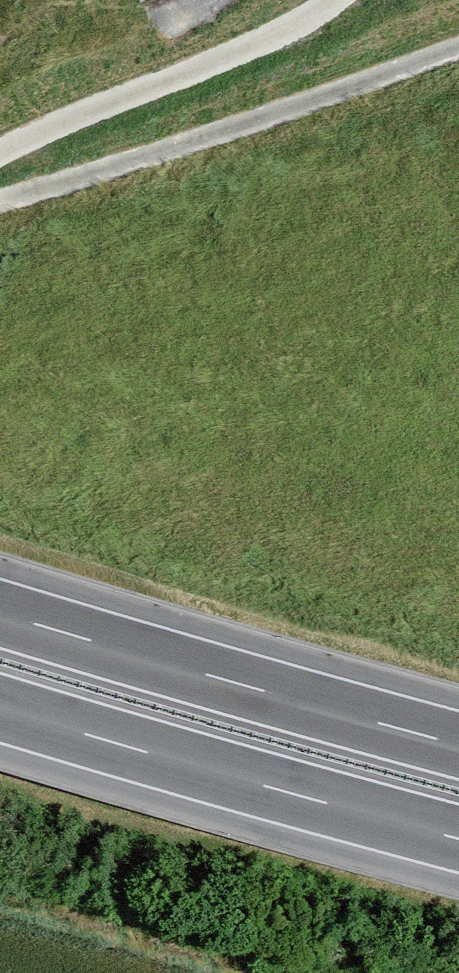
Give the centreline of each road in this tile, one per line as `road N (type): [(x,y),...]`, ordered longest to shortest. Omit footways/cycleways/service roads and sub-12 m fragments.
road 1 (track): [(0,201),(458,50)]
road 2 (motorway): [(458,744),(0,613)]
road 3 (motorway): [(0,709),(458,840)]
road 4 (track): [(0,895),(266,972)]

